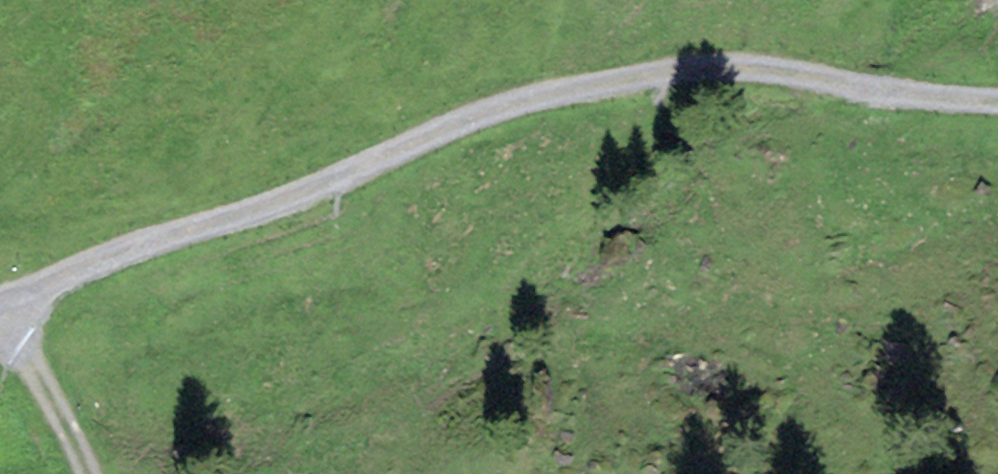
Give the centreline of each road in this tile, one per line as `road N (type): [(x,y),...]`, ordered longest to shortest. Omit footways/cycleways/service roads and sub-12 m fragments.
road 1 (track): [(1,308),(471,117),(586,85),(723,67)]
road 2 (track): [(997,101),(723,67)]
road 3 (track): [(90,473),(1,308)]

